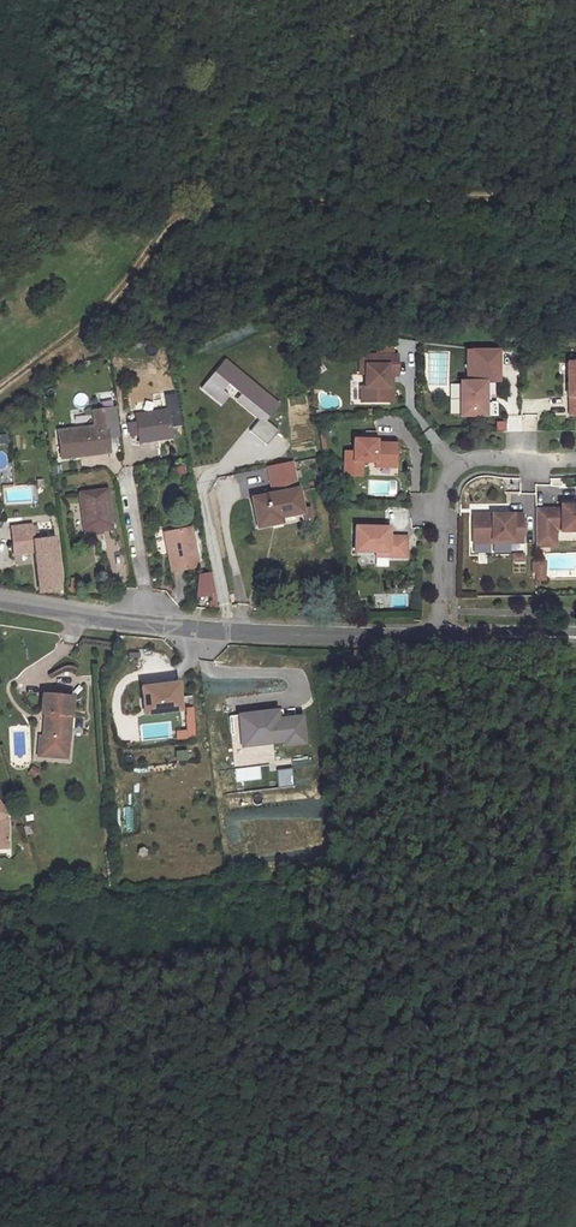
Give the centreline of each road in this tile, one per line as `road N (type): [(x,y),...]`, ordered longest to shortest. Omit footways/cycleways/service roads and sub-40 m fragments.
road 1 (track): [(0,391),(98,315),(163,227),(202,208),(575,197)]
road 2 (track): [(231,1226),(225,1200),(244,1146),(251,1076),(278,1008),(274,988),(239,969),(193,959),(75,950),(24,937),(0,918)]
road 3 (tertiary): [(438,639),(150,625),(0,601)]
road 4 (residential): [(438,639),(442,476),(460,460),(575,458)]
road 5 (track): [(163,227),(138,196),(82,179),(44,102),(21,78)]
road 6 (tertiary): [(575,639),(438,639)]
road 7 (track): [(75,950),(23,1002),(0,1044)]

